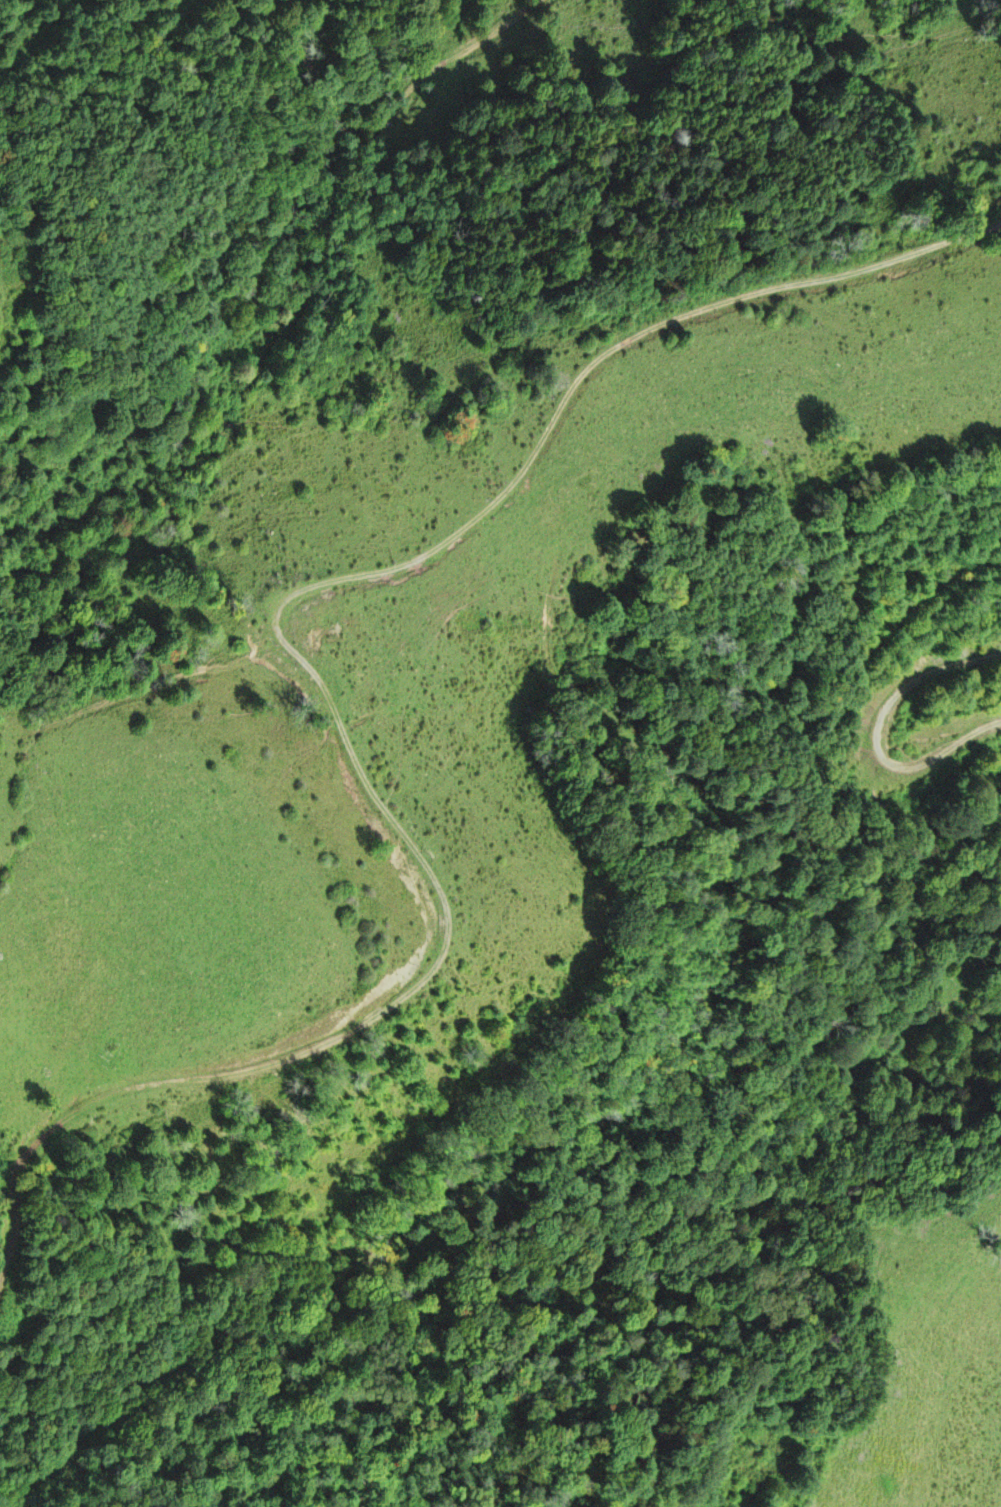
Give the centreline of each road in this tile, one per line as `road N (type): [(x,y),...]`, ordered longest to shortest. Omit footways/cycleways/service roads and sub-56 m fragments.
road 1 (track): [(1000,227),(707,308),(611,347),(579,375),(516,480),(431,553),(283,597),(278,613),(286,633),(323,681),(371,793),(439,888),(447,950),(413,990),(307,1053),(239,1075),(159,1080),(105,1096),(42,1131),(15,1157),(20,1245),(0,1298)]
road 2 (track): [(1000,728),(903,770),(878,766),(871,747),(893,696),(917,677),(1000,655)]

